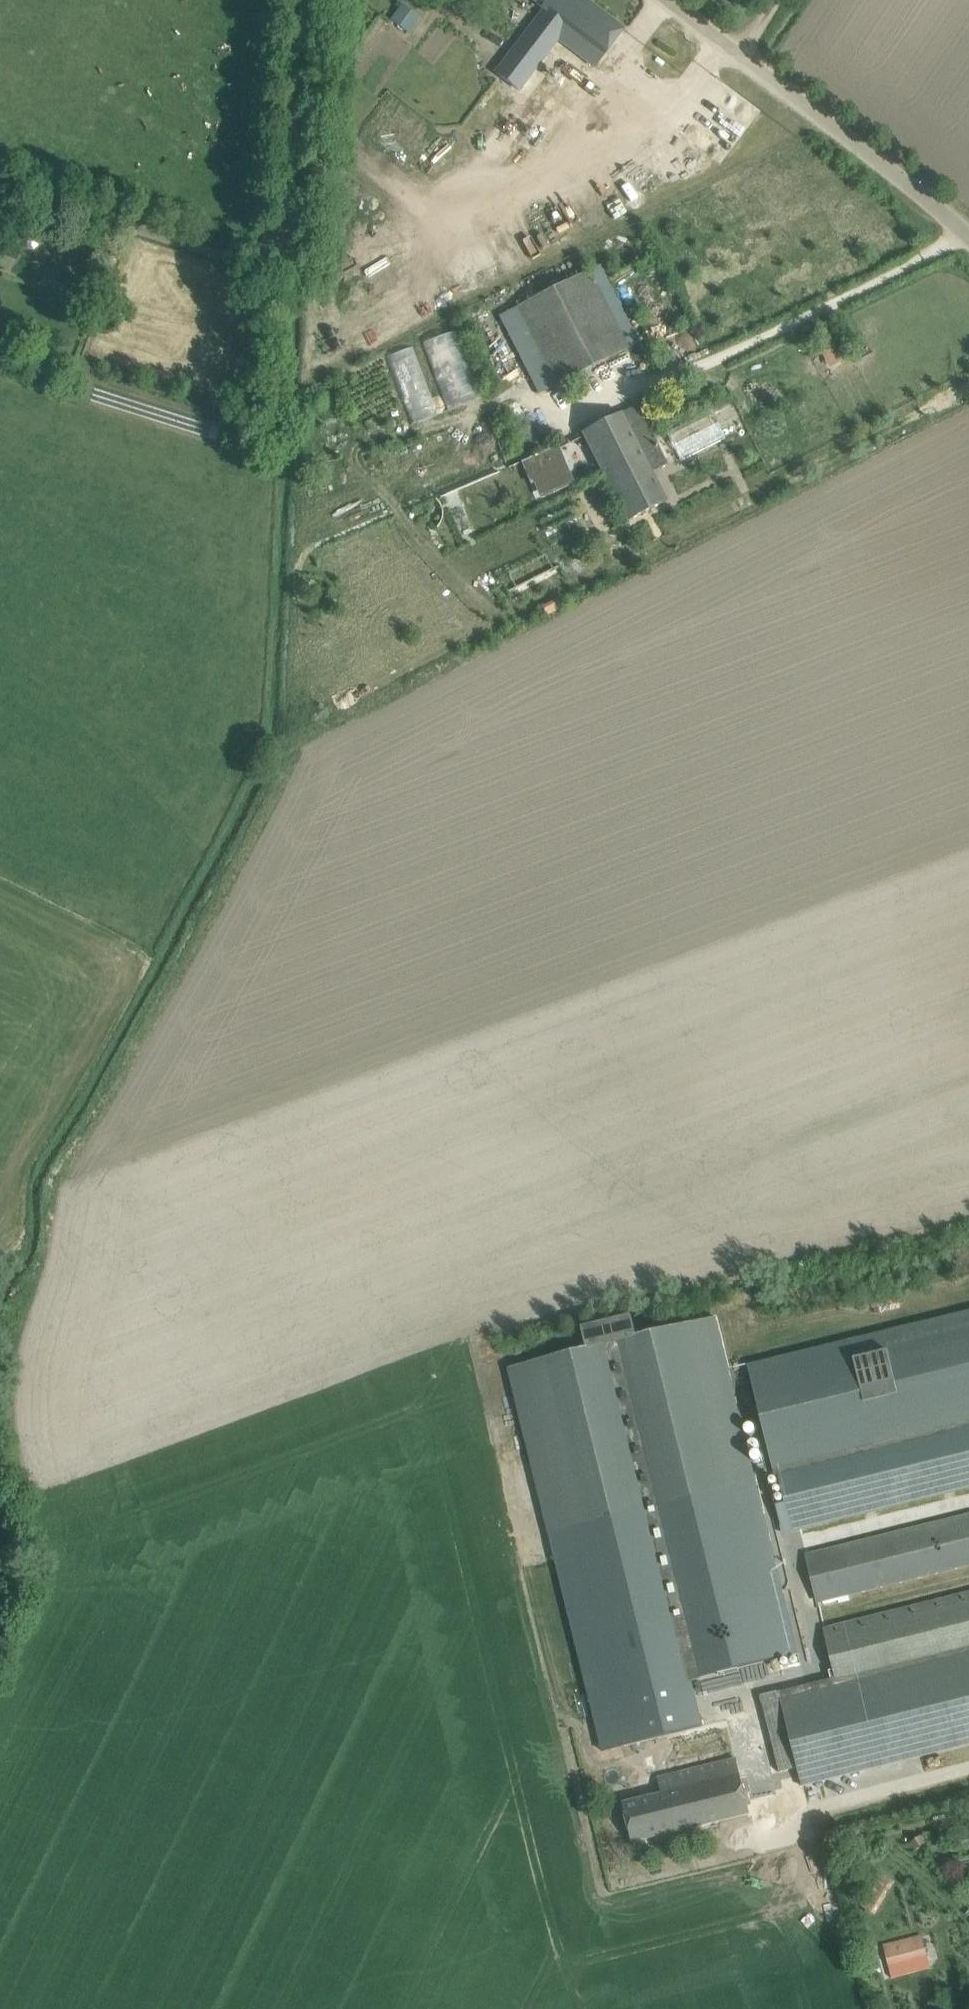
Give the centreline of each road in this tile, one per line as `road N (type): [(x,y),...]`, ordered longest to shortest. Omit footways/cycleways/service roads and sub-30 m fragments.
road 1 (unclassified): [(968,235),(662,0)]

